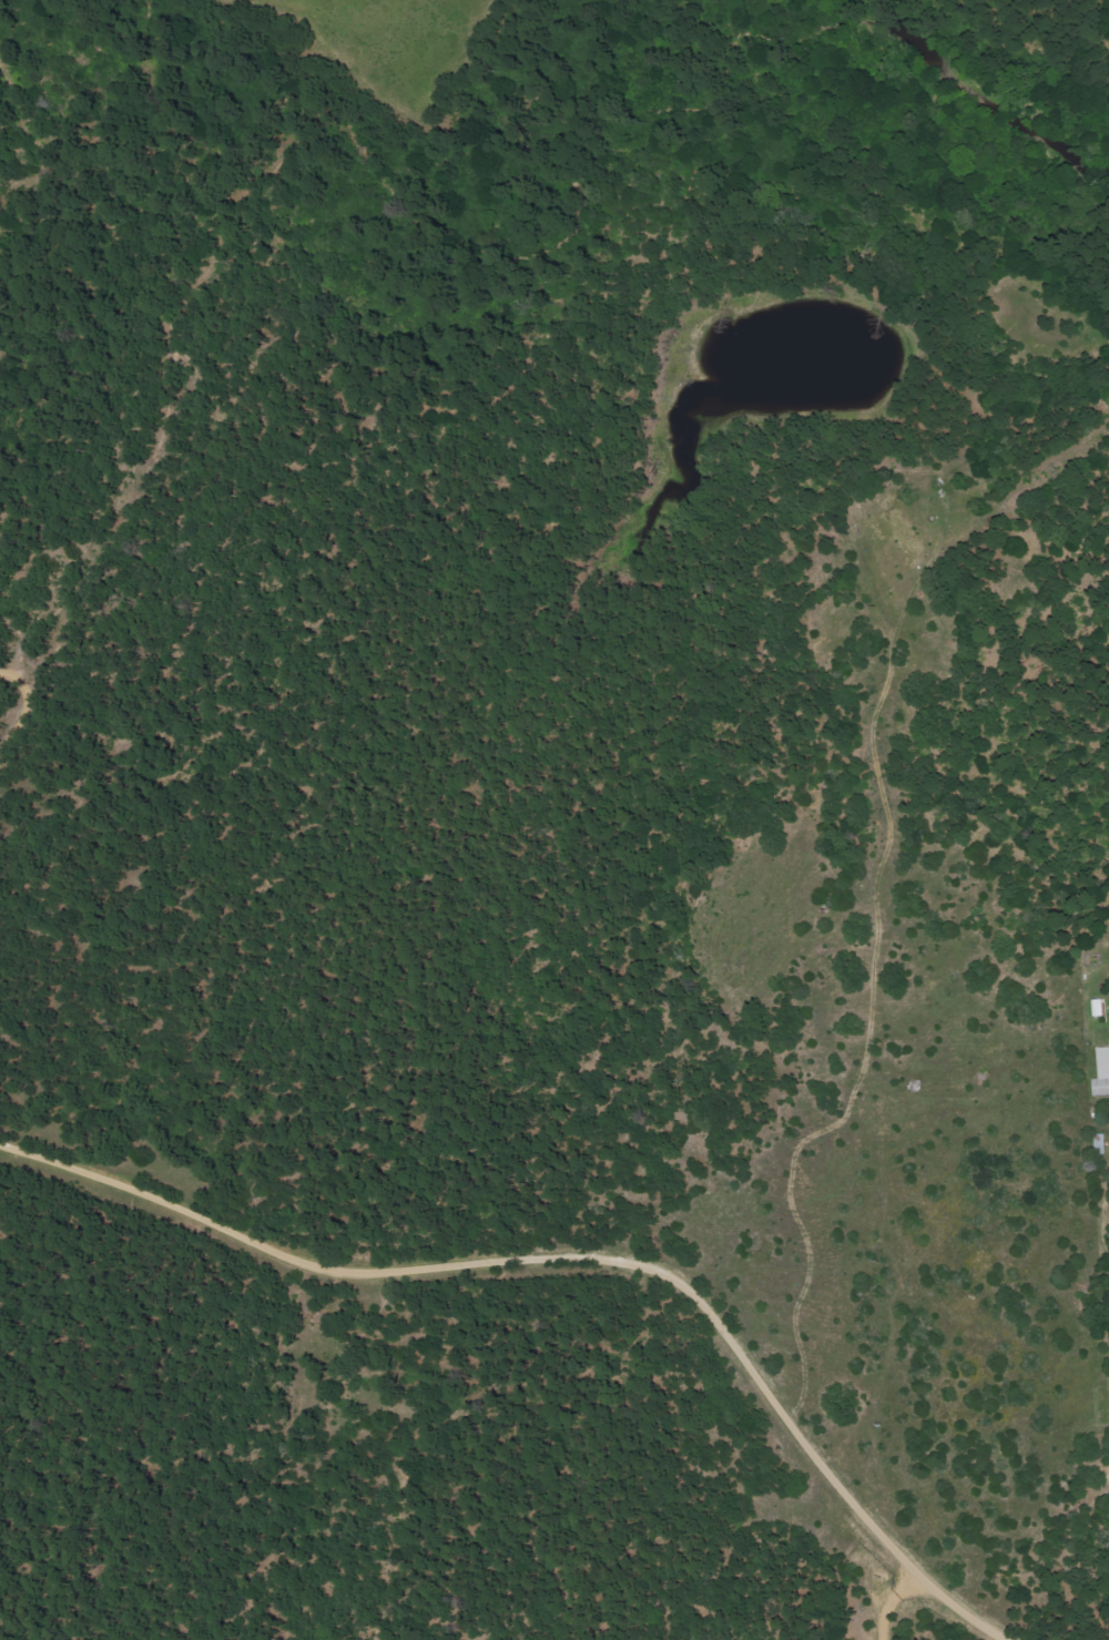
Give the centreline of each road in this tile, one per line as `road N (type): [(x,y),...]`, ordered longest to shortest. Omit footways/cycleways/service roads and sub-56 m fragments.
road 1 (residential): [(1017,1639),(971,1617),(879,1532),(747,1346),(686,1276),(625,1256),(556,1253),(323,1260),(284,1252),(172,1196),(0,1140)]

